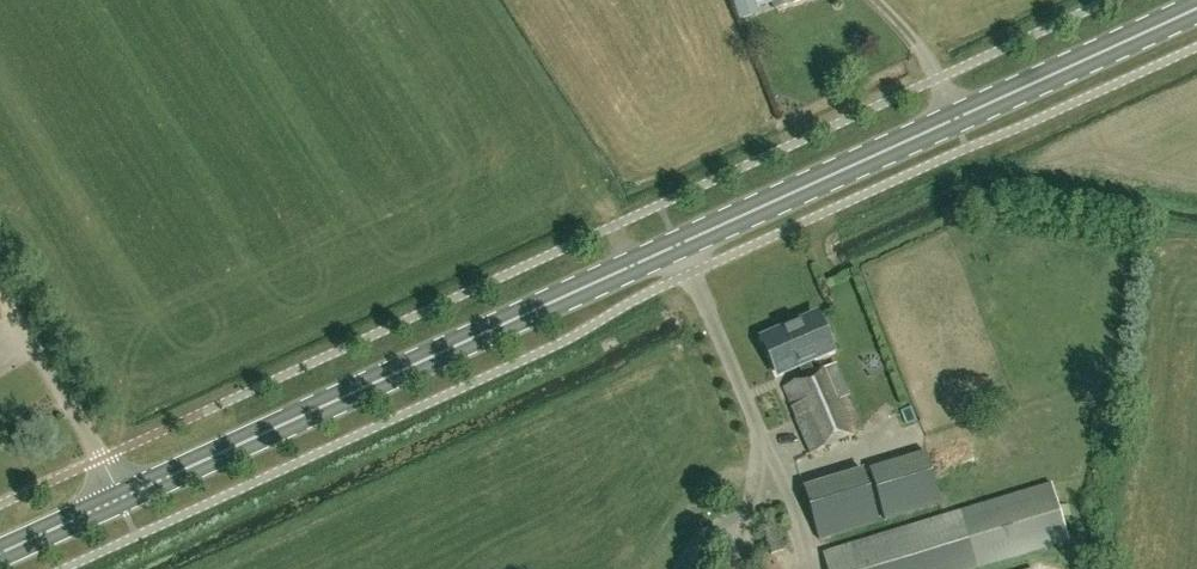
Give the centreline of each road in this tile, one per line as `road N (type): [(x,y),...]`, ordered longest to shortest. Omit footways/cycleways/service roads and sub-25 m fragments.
road 1 (secondary): [(0,556),(1196,6)]
road 2 (track): [(119,502),(104,460),(0,293)]

